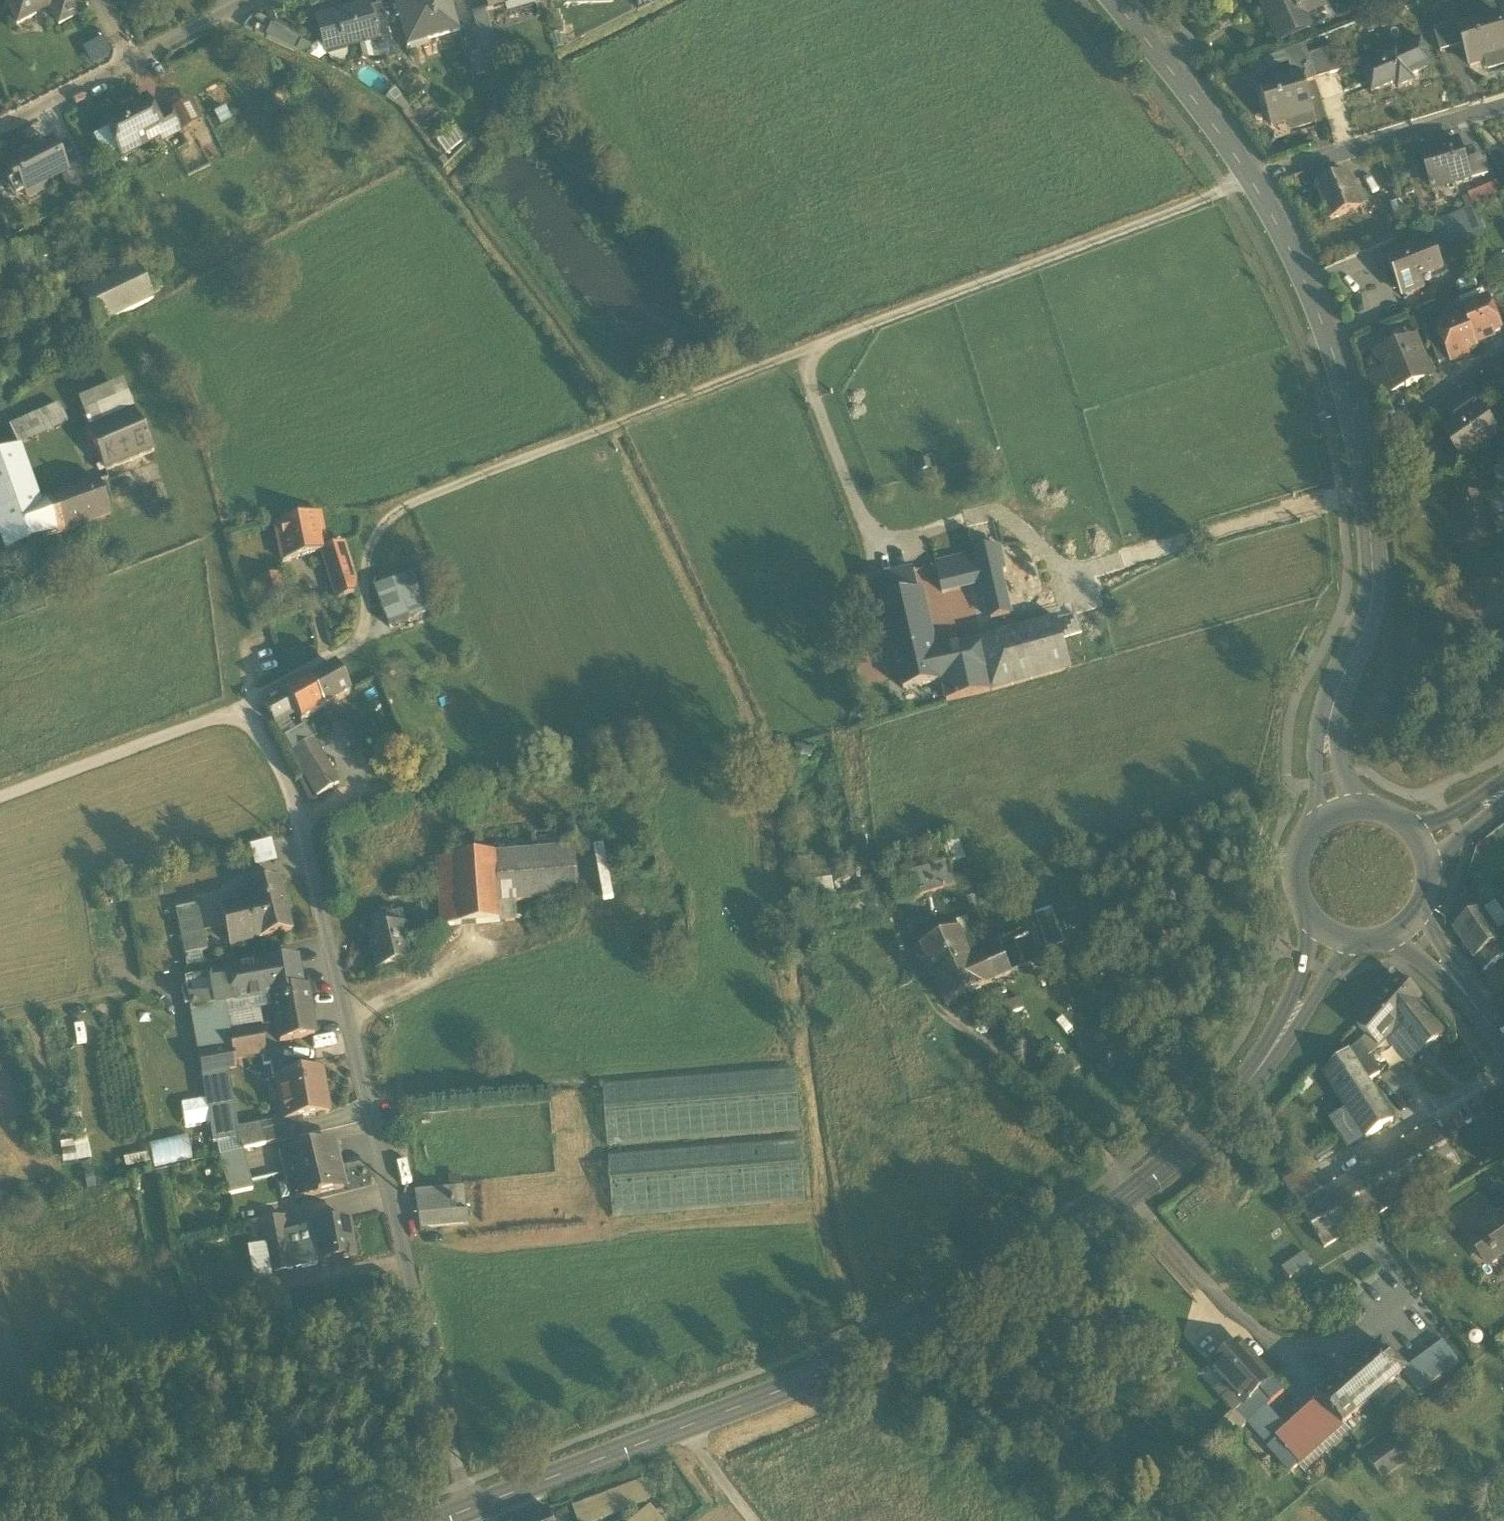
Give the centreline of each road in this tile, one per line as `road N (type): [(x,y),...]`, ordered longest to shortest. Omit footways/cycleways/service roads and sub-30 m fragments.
road 1 (track): [(1254,182),(797,355),(862,551),(919,563),(952,636),(975,631)]
road 2 (residential): [(245,700),(300,813),(470,1510)]
road 3 (secondary): [(470,1510),(683,1434),(958,1307),(1129,1197)]
road 4 (track): [(797,355),(368,519),(359,640),(245,700)]
road 5 (residential): [(840,743),(891,916),(940,1008),(1037,1090),(1119,1176),(1129,1197)]
road 6 (track): [(300,813),(589,746),(840,743)]
road 7 (residential): [(975,631),(1088,597),(1145,553),(1365,487)]
road 8 (tertiary): [(1339,811),(1328,740),(1370,612),(1365,487)]
road 9 (secondary): [(1129,1197),(1208,1131),(1290,1027),(1328,942)]
road 10 (tertiary): [(1359,453),(1299,267),(1254,182)]
road 11 (residential): [(248,0),(0,128)]
road 12 (track): [(0,792),(245,700)]
road 13 (residential): [(1503,106),(1254,182)]
road 14 (tertiary): [(1254,182),(1113,0)]
road 15 (track): [(74,1520),(0,1304)]
road 16 (residential): [(1503,350),(1359,453)]
road 17 (secondary): [(1339,811),(1315,825),(1290,873),(1307,924),(1328,942)]
road 18 (tertiary): [(1410,930),(1503,1046)]

